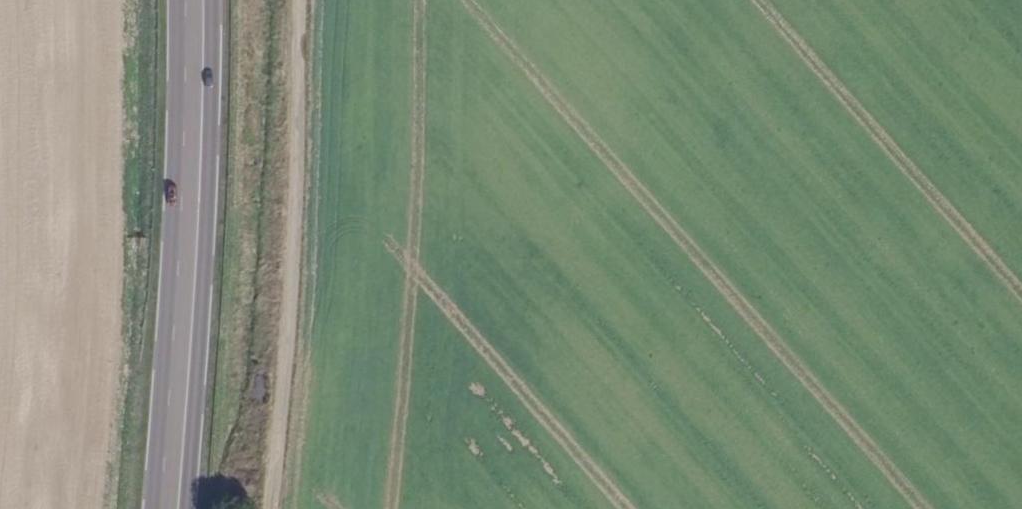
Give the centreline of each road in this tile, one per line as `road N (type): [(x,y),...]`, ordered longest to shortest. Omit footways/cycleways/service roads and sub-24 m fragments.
road 1 (track): [(273,508),(291,312),(302,0)]
road 2 (primary): [(170,508),(196,0)]

